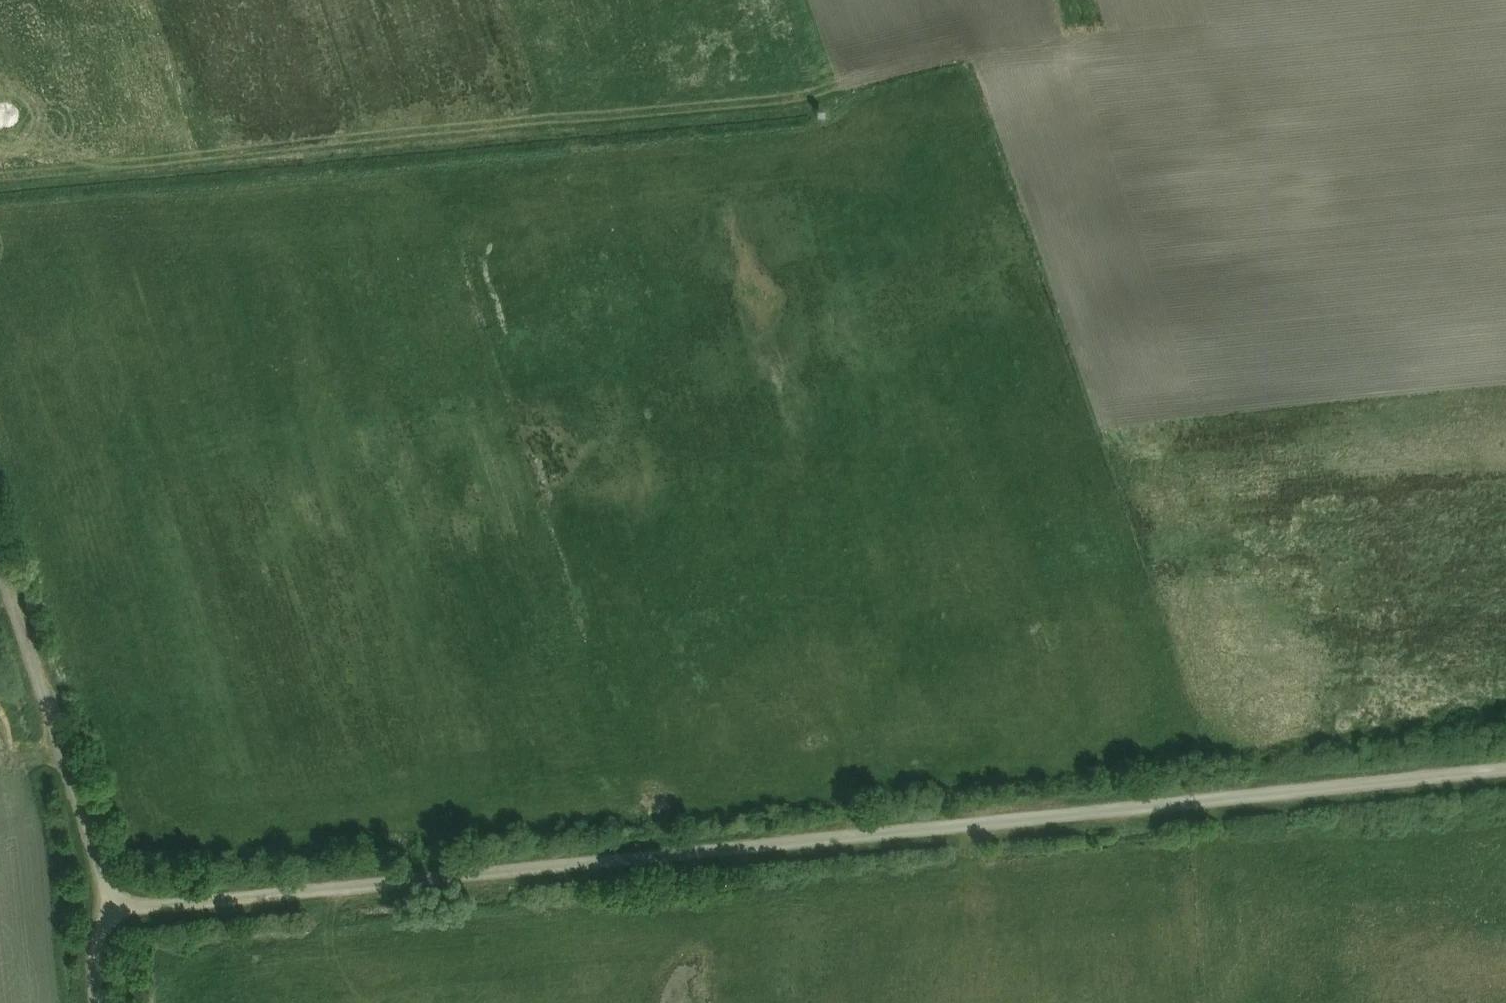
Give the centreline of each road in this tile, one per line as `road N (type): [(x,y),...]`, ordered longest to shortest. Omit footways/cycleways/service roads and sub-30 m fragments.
road 1 (track): [(93,1002),(88,951),(104,923),(1505,768)]
road 2 (track): [(0,558),(104,923)]

